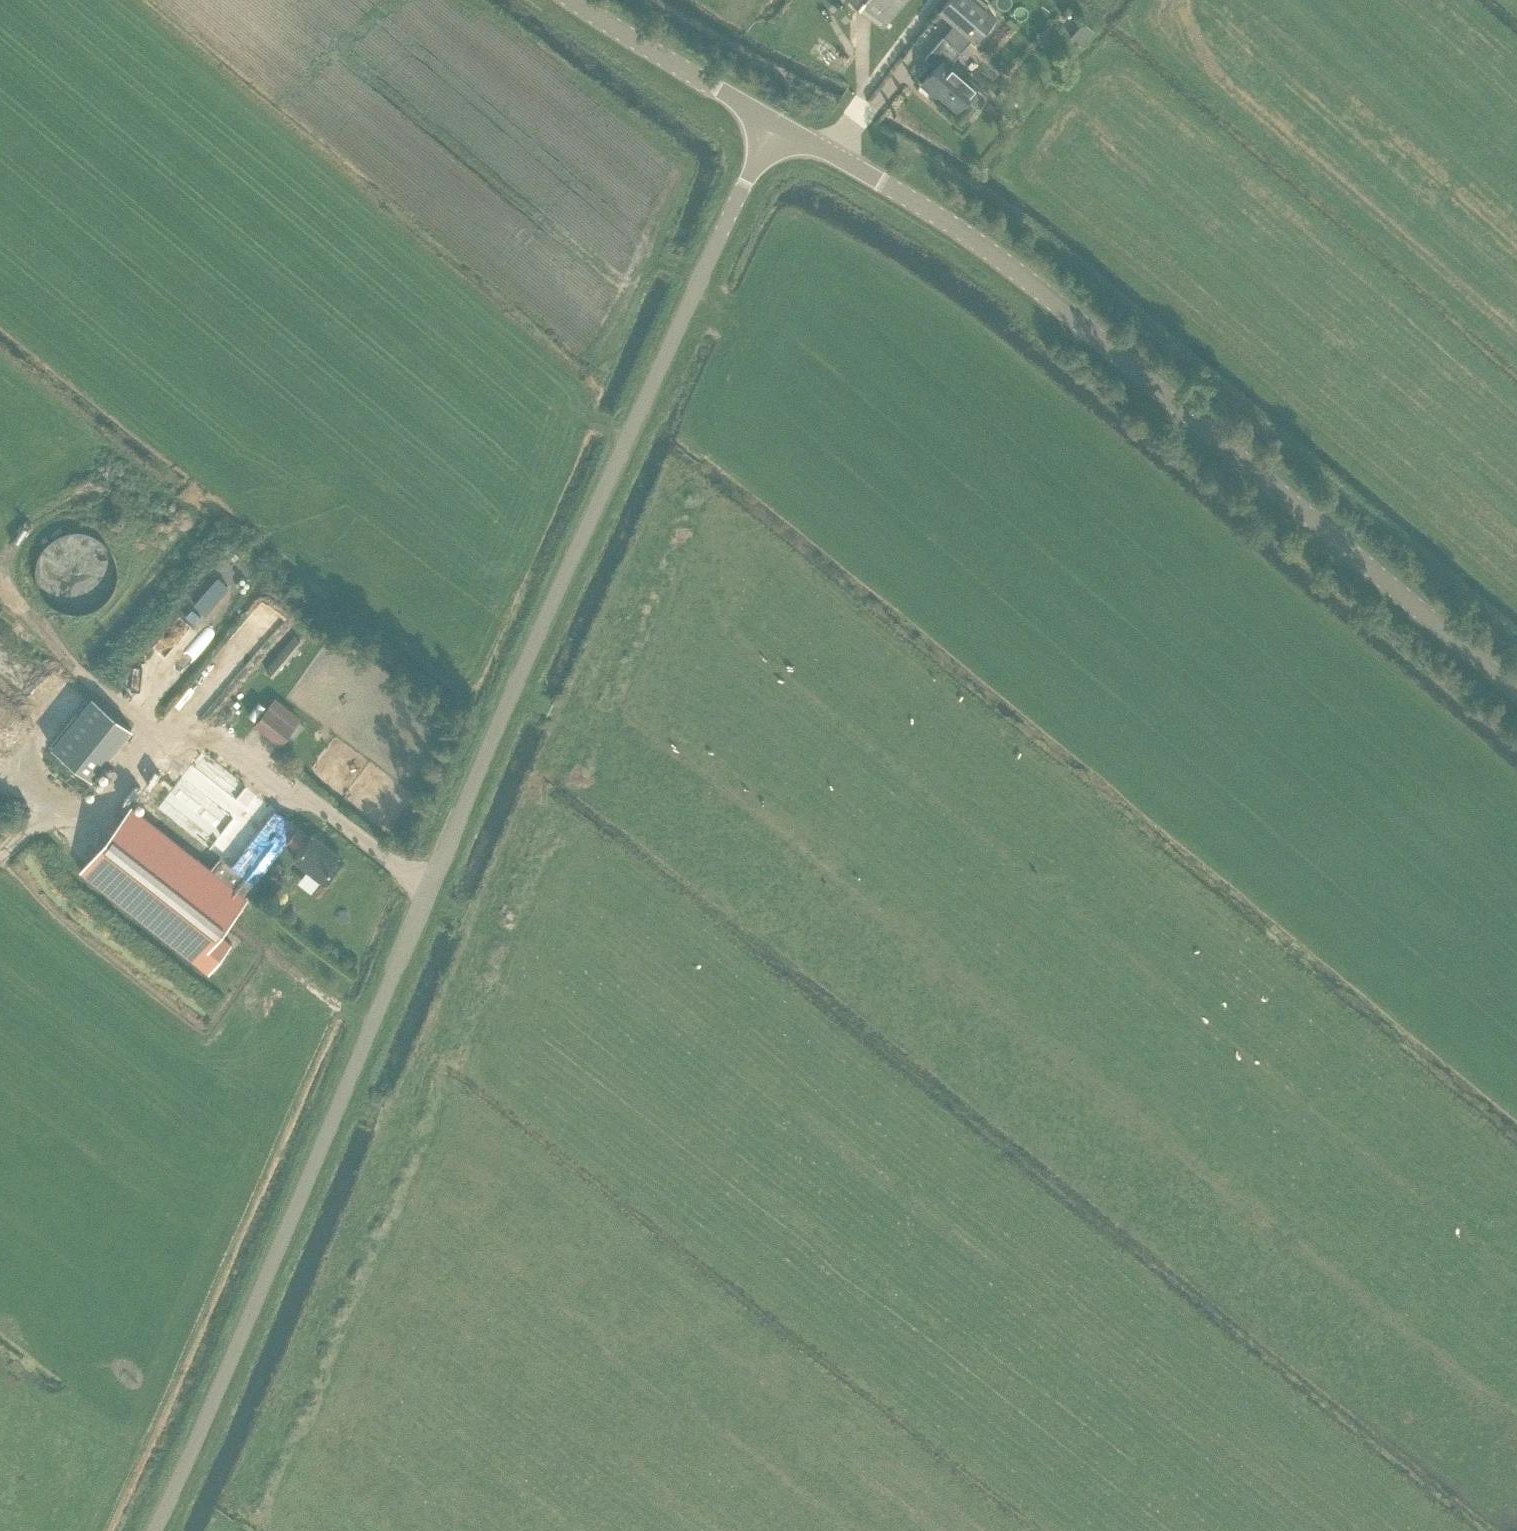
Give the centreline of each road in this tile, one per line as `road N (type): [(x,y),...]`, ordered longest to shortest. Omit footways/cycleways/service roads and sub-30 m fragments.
road 1 (unclassified): [(151,1530),(539,630),(775,125)]
road 2 (tertiary): [(1516,695),(1038,290),(951,227),(775,125)]
road 3 (tertiary): [(775,125),(570,0)]

